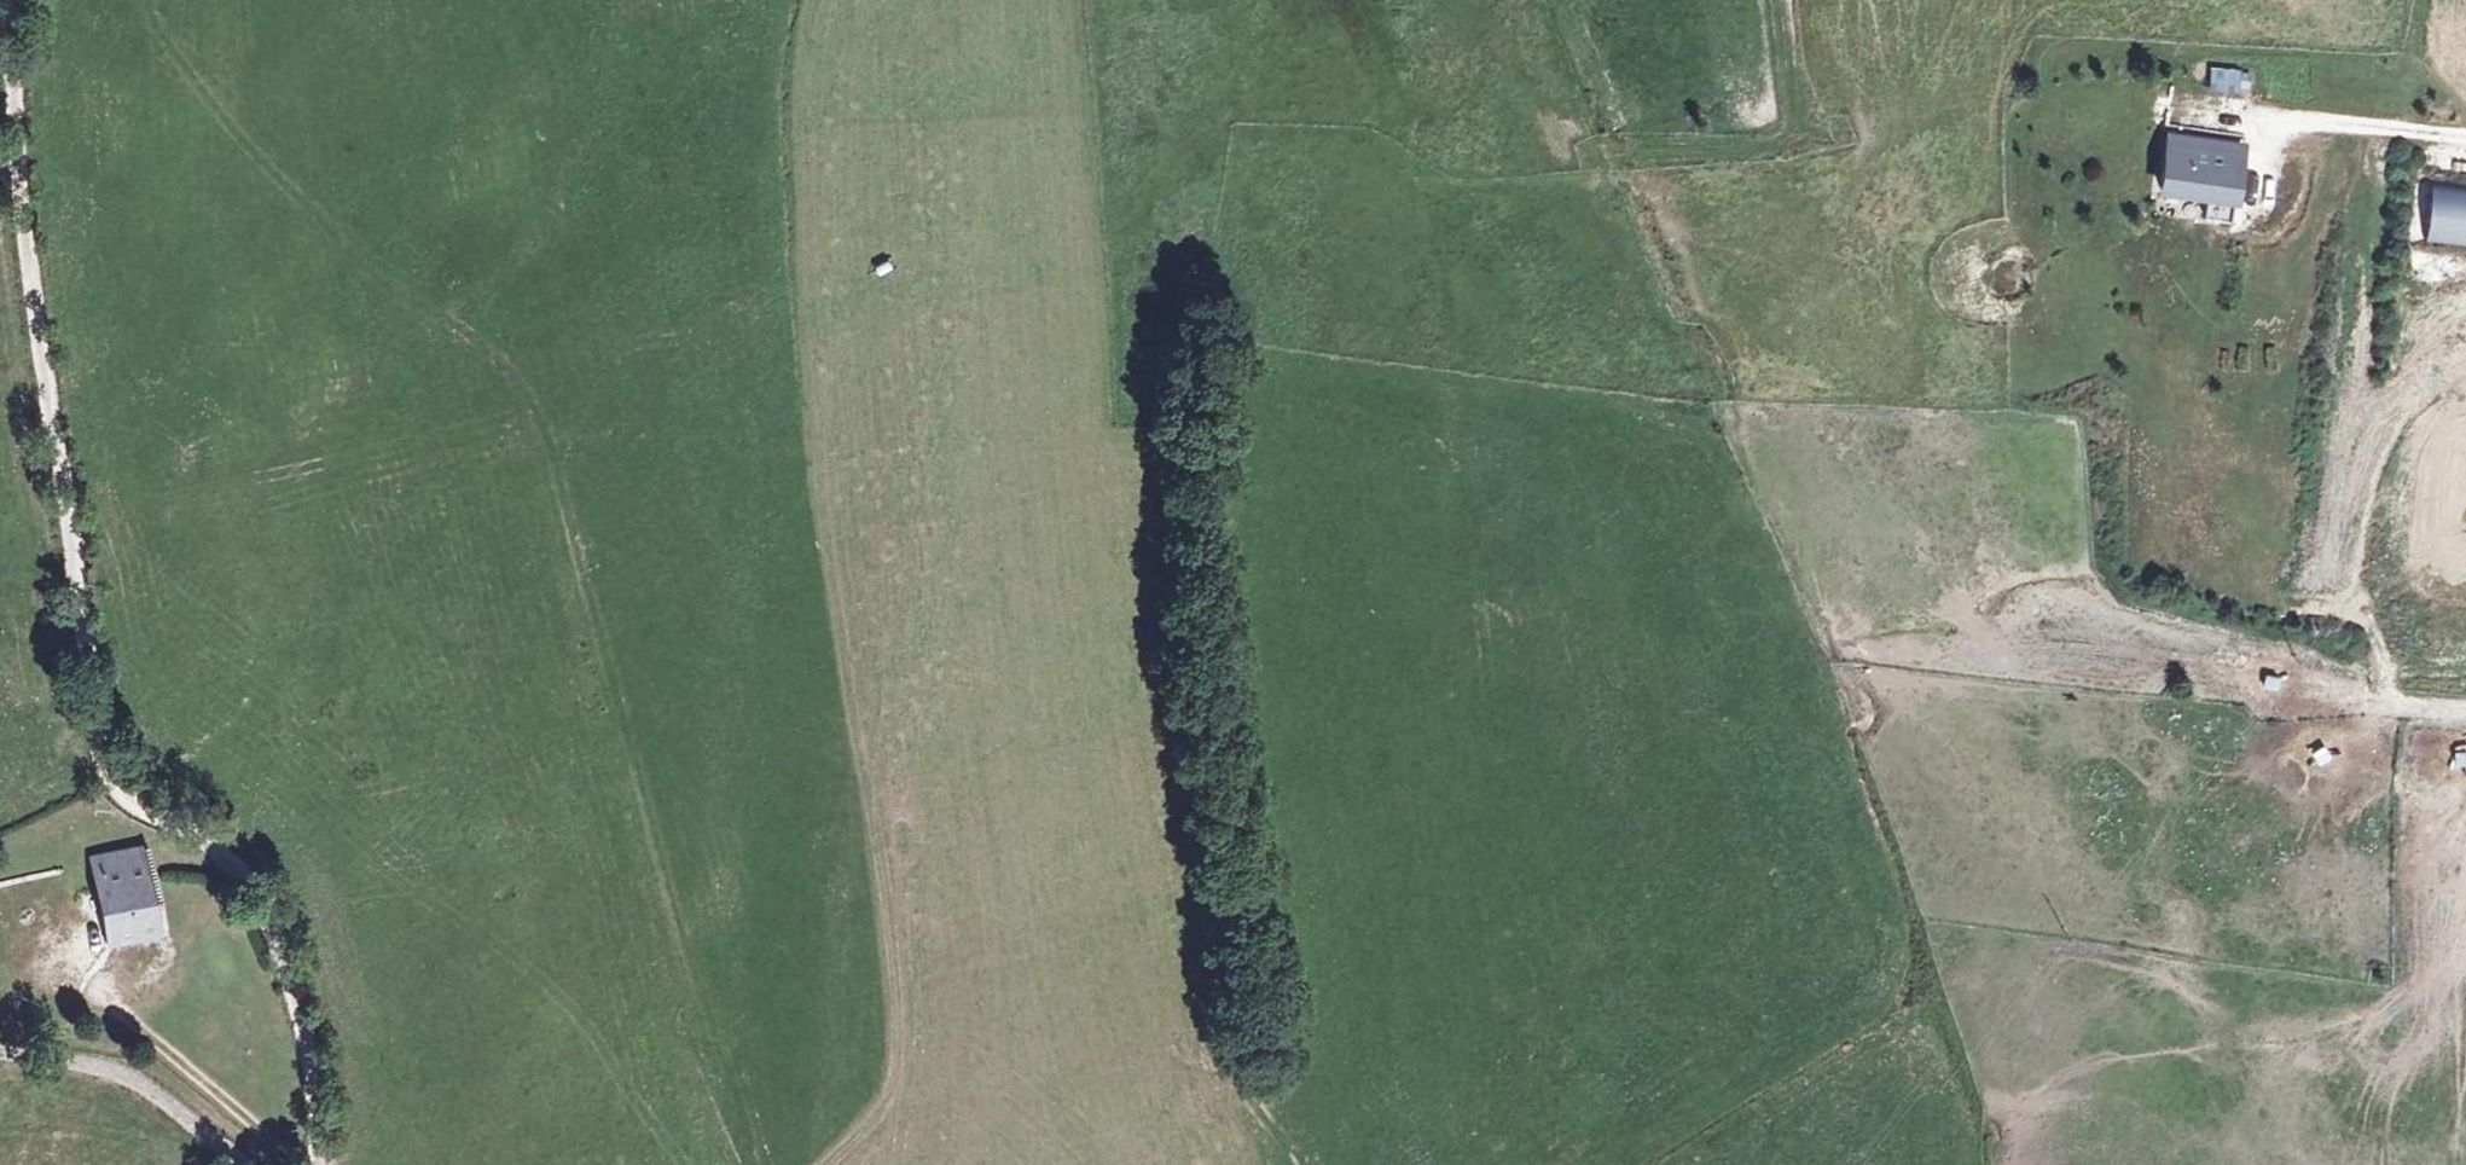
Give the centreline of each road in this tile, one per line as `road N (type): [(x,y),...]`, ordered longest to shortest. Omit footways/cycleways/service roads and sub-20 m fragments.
road 1 (track): [(2,0),(99,717),(115,765),(139,794),(242,866),(272,919),(304,1015),(319,1164)]

